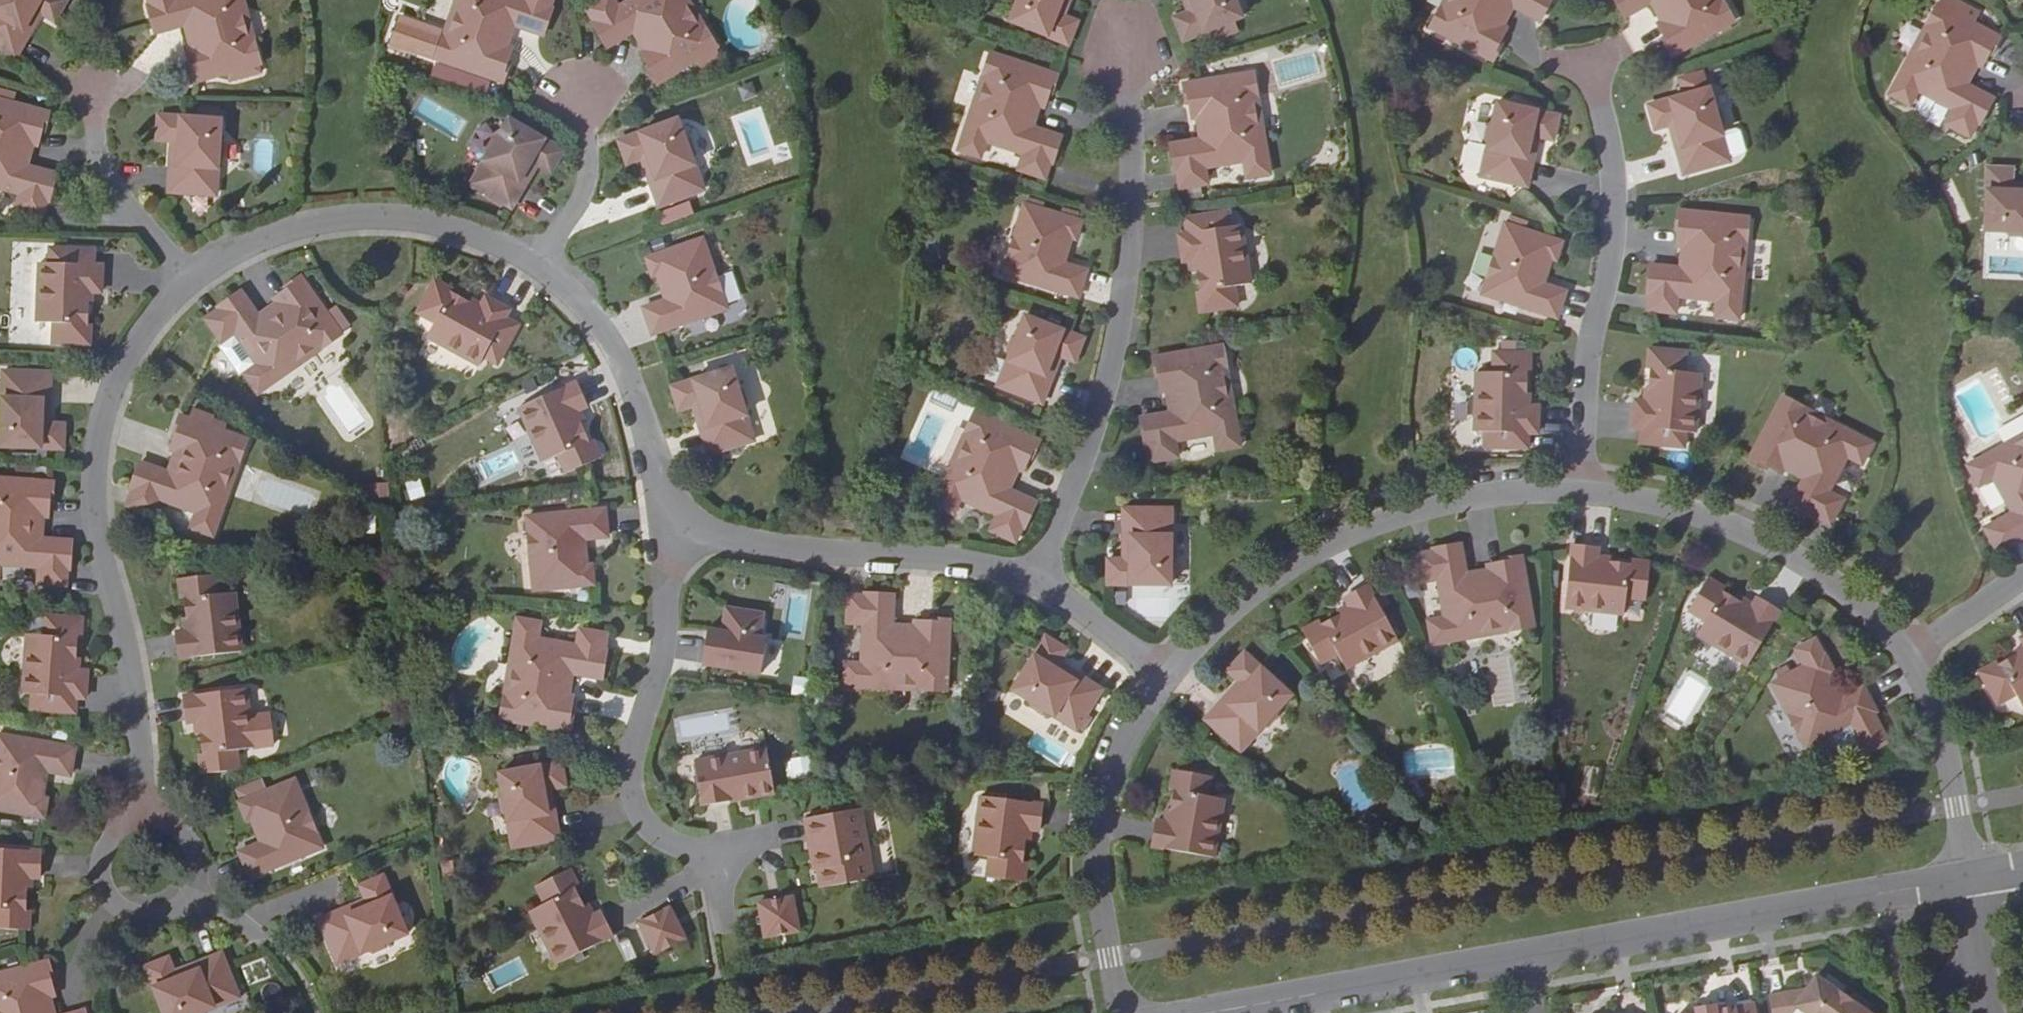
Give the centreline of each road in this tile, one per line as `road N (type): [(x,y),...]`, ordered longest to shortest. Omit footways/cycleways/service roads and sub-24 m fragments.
road 1 (residential): [(525,256),(450,229),(353,212),(256,234),(168,279),(127,336),(93,412),(87,502),(126,664),(148,869)]
road 2 (residential): [(1117,45),(1120,231),(1109,361),(1028,578)]
road 3 (unclassified): [(1163,676),(1313,549),(1386,518),(1476,495),(1583,489)]
road 4 (unclassified): [(1965,880),(1524,959)]
road 5 (unclassified): [(1583,489),(1592,330),(1615,227),(1612,149),(1588,66)]
road 6 (residential): [(700,854),(649,831),(632,799),(627,764),(666,631),(674,524)]
road 7 (unclassified): [(1583,489),(1661,501),(1725,525),(1813,571),(1901,651)]
road 8 (residential): [(1028,578),(940,554),(741,542),(674,524)]
road 9 (unclassified): [(1121,1012),(1100,876),(1105,796),(1125,735),(1163,676)]
road 10 (residential): [(674,524),(613,350),(525,256)]
road 11 (unclassified): [(1524,959),(1225,1012)]
road 12 (unclassified): [(1901,651),(1937,717),(1965,880)]
road 13 (residential): [(582,84),(591,165),(584,188),(561,229),(525,256)]
road 14 (residential): [(1163,676),(1028,578)]
road 15 (unclassified): [(1901,651),(2022,571)]
road 16 (unclassified): [(1965,880),(1986,1012)]

